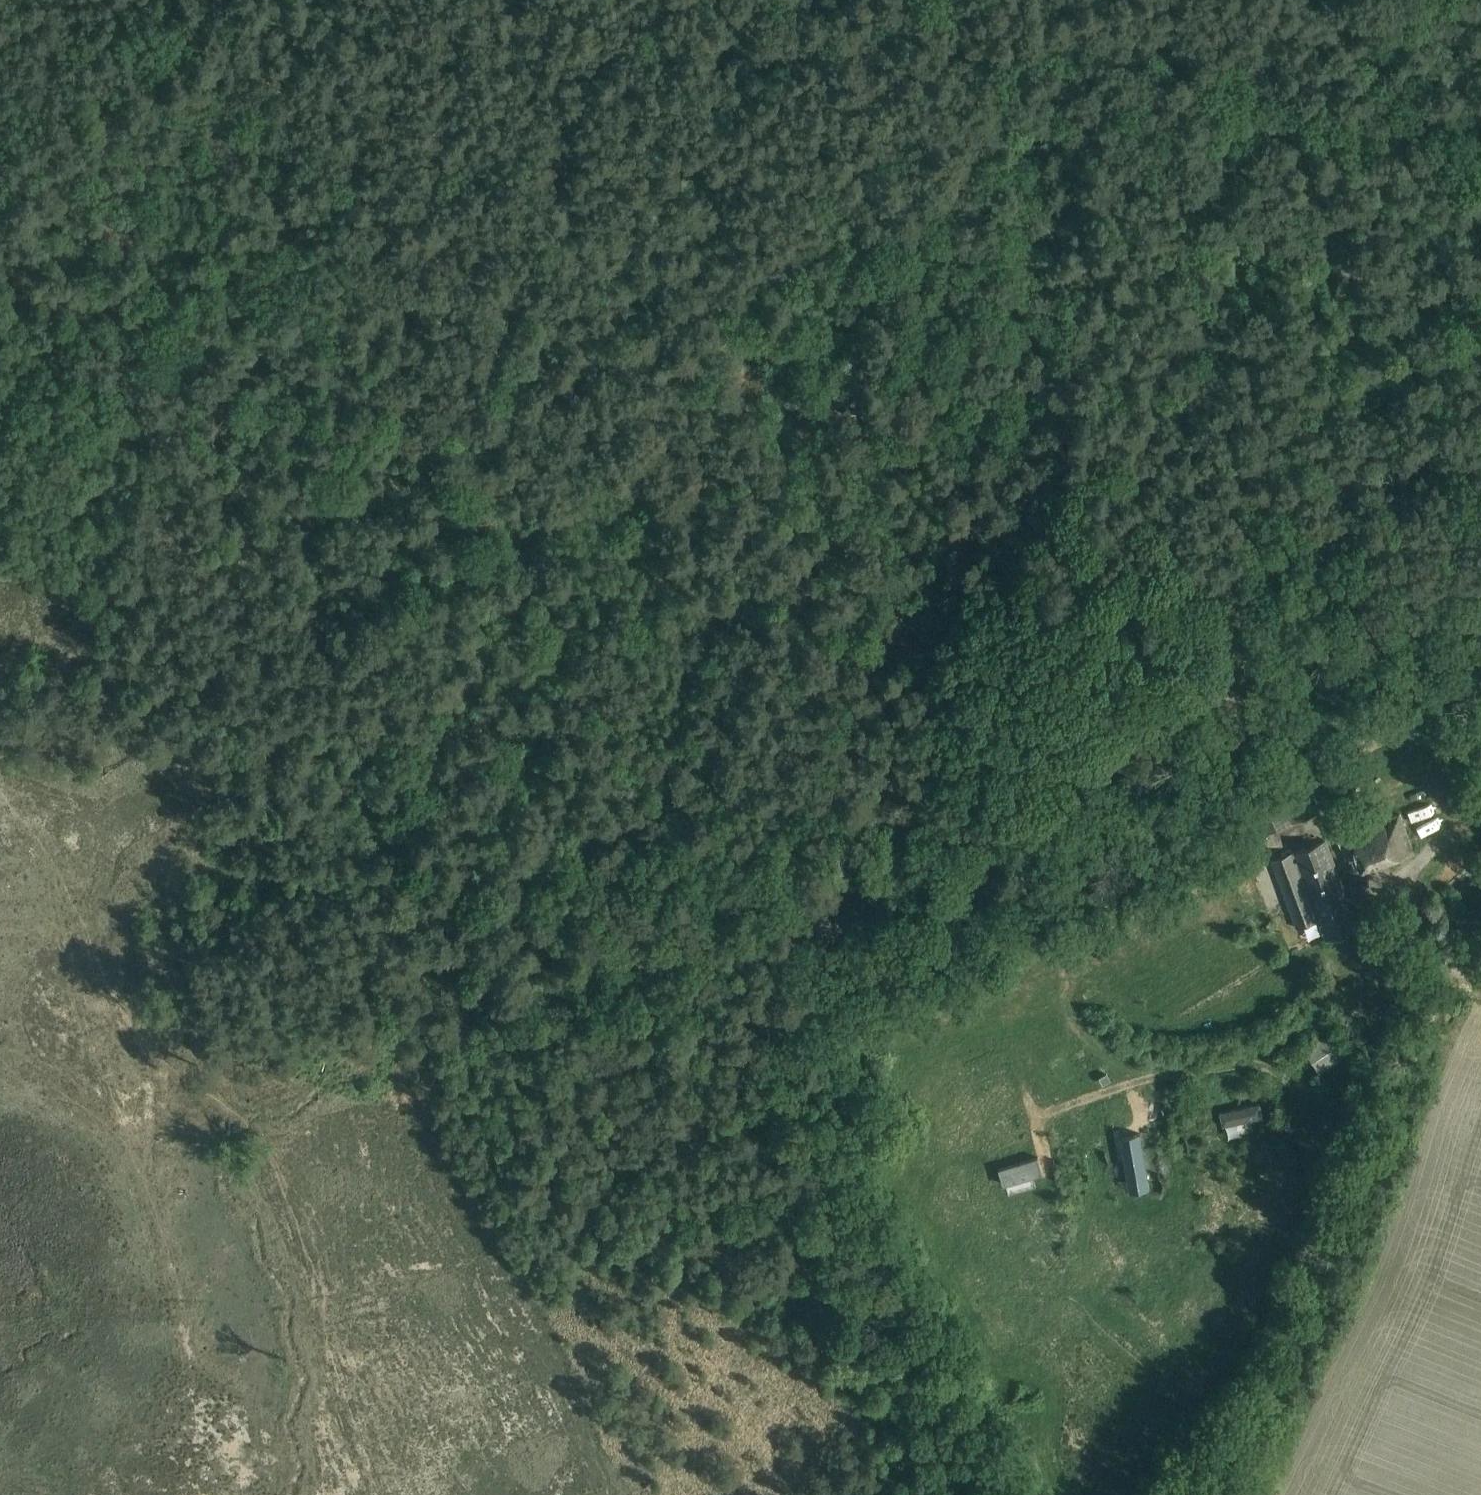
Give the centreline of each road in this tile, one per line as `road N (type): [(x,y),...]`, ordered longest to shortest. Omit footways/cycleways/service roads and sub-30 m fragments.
road 1 (track): [(0,376),(83,328),(244,257),(285,234),(291,219),(537,134),(834,72)]
road 2 (track): [(1457,970),(1419,1042),(1282,1388),(1194,1494)]
road 3 (track): [(1357,1191),(1309,1171),(1289,1085),(1268,1067),(1137,1081),(1129,1105),(1135,1129),(1118,1150),(1090,1169),(1071,1158)]

